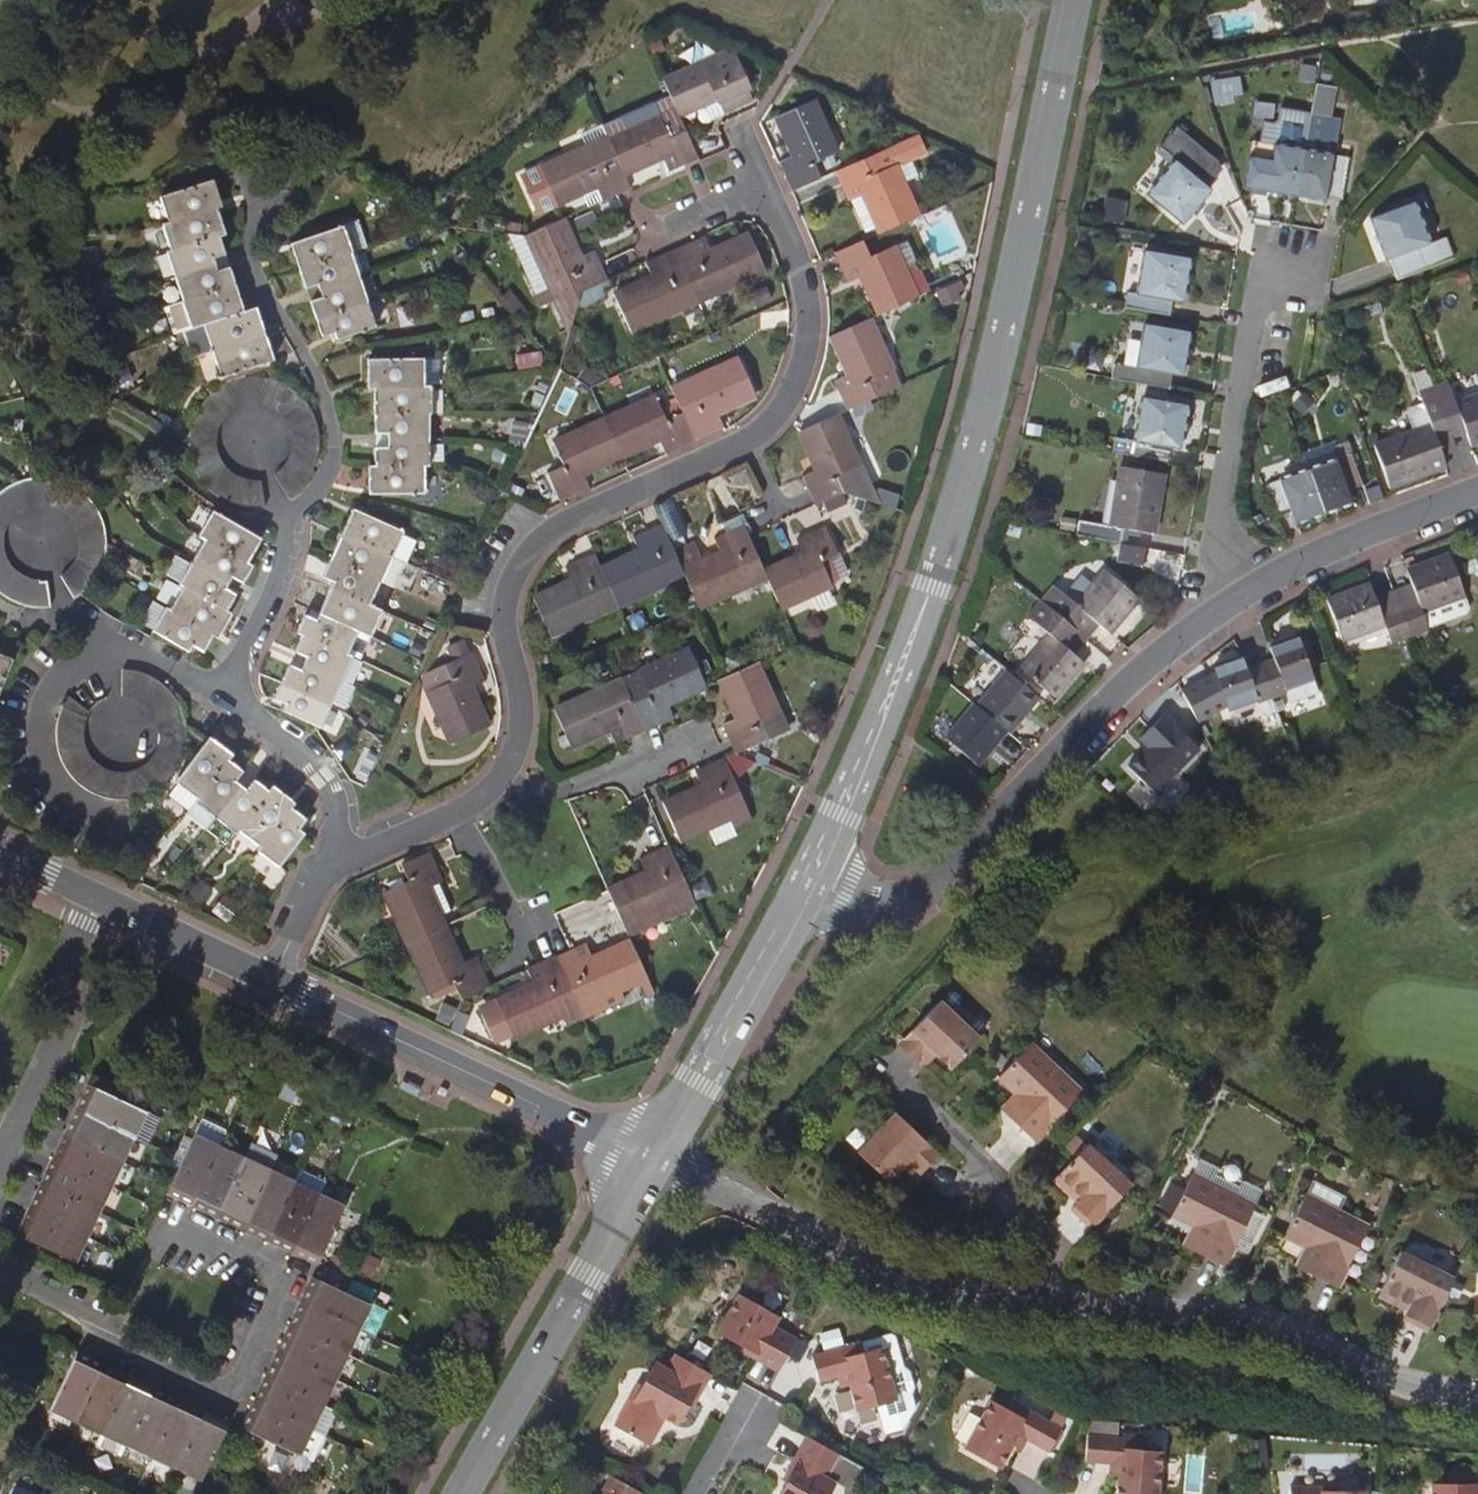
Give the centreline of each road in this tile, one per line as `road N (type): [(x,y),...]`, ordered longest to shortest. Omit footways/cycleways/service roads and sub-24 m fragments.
road 1 (tertiary): [(1067,0),(965,461),(907,642),(810,868)]
road 2 (residential): [(502,777),(518,718),(502,613),(507,583),(525,555),(550,533),(750,436),(779,409),(797,374),(805,331),(800,290),(761,187)]
road 3 (residential): [(0,1273),(88,1314),(97,1346),(213,1400),(232,1394),(247,1378),(290,1281),(170,1224),(159,1249)]
road 4 (tertiary): [(810,868),(856,897),(909,902),(1150,663),(1229,603)]
road 5 (residential): [(1038,1305),(1270,1329),(1388,1379),(1477,1401)]
road 6 (residential): [(646,1163),(907,1283),(1038,1305)]
road 7 (residential): [(646,1163),(269,981)]
road 8 (tertiary): [(457,1493),(646,1163)]
road 9 (residential): [(280,521),(325,484),(336,423),(325,390),(251,274),(245,193)]
road 10 (residential): [(1229,603),(1222,506),(1257,311),(1285,273)]
road 11 (tertiary): [(646,1163),(810,868)]
road 12 (residential): [(1038,1305),(1042,1251),(1033,1231),(985,1186),(971,1158),(892,1071)]
road 13 (tertiary): [(1229,603),(1309,556),(1477,487)]
road 14 (residential): [(2,1150),(63,1023),(87,896)]
road 15 (residential): [(100,646),(40,707),(35,753),(60,796),(115,822)]
road 16 (residential): [(269,981),(87,896)]
road 17 (residential): [(330,853),(330,808),(319,787),(221,699)]
road 18 (residential): [(502,777),(521,794),(542,796),(684,747)]
road 19 (residential): [(221,699),(279,581),(280,521)]
road 20 (residential): [(269,981),(330,853)]
road 21 (residential): [(330,853),(367,853),(456,816)]
road 22 (residential): [(221,699),(162,664),(100,646)]
road 23 (residential): [(761,187),(639,238)]
road 24 (residential): [(456,816),(515,932)]

